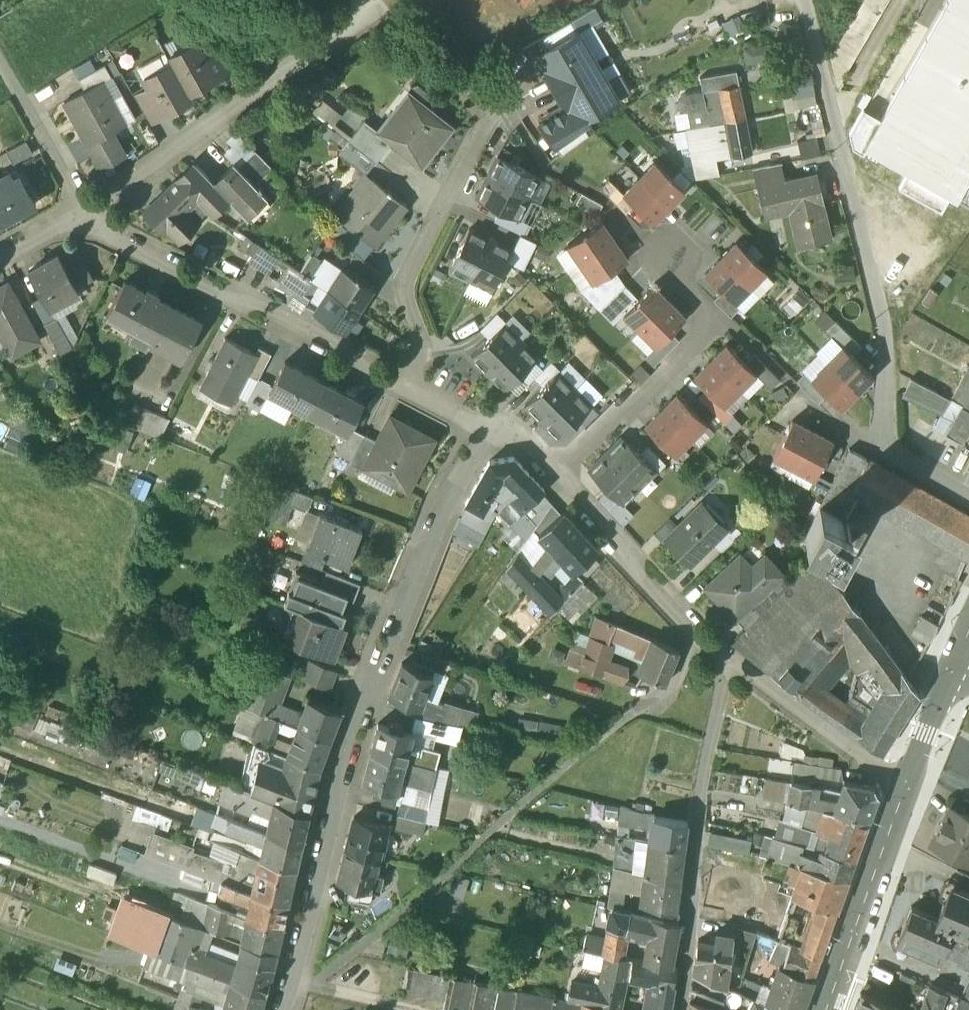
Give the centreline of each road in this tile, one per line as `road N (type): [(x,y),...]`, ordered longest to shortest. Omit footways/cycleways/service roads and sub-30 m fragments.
road 1 (residential): [(282,1009),(369,696),(455,488),(491,438)]
road 2 (residential): [(968,496),(879,444),(887,418),(884,354),(804,0)]
road 3 (residential): [(84,202),(398,0)]
road 4 (residential): [(84,202),(109,237),(400,388)]
road 5 (residential): [(676,1009),(700,798),(720,681),(735,660)]
road 6 (residential): [(558,483),(720,320),(647,245)]
road 7 (residential): [(400,388),(422,344),(406,288),(465,157),(504,108)]
road 8 (residential): [(558,483),(735,660)]
road 9 (secondary): [(825,1009),(906,782)]
road 10 (residential): [(735,660),(906,782)]
road 11 (secondary): [(906,782),(953,666)]

